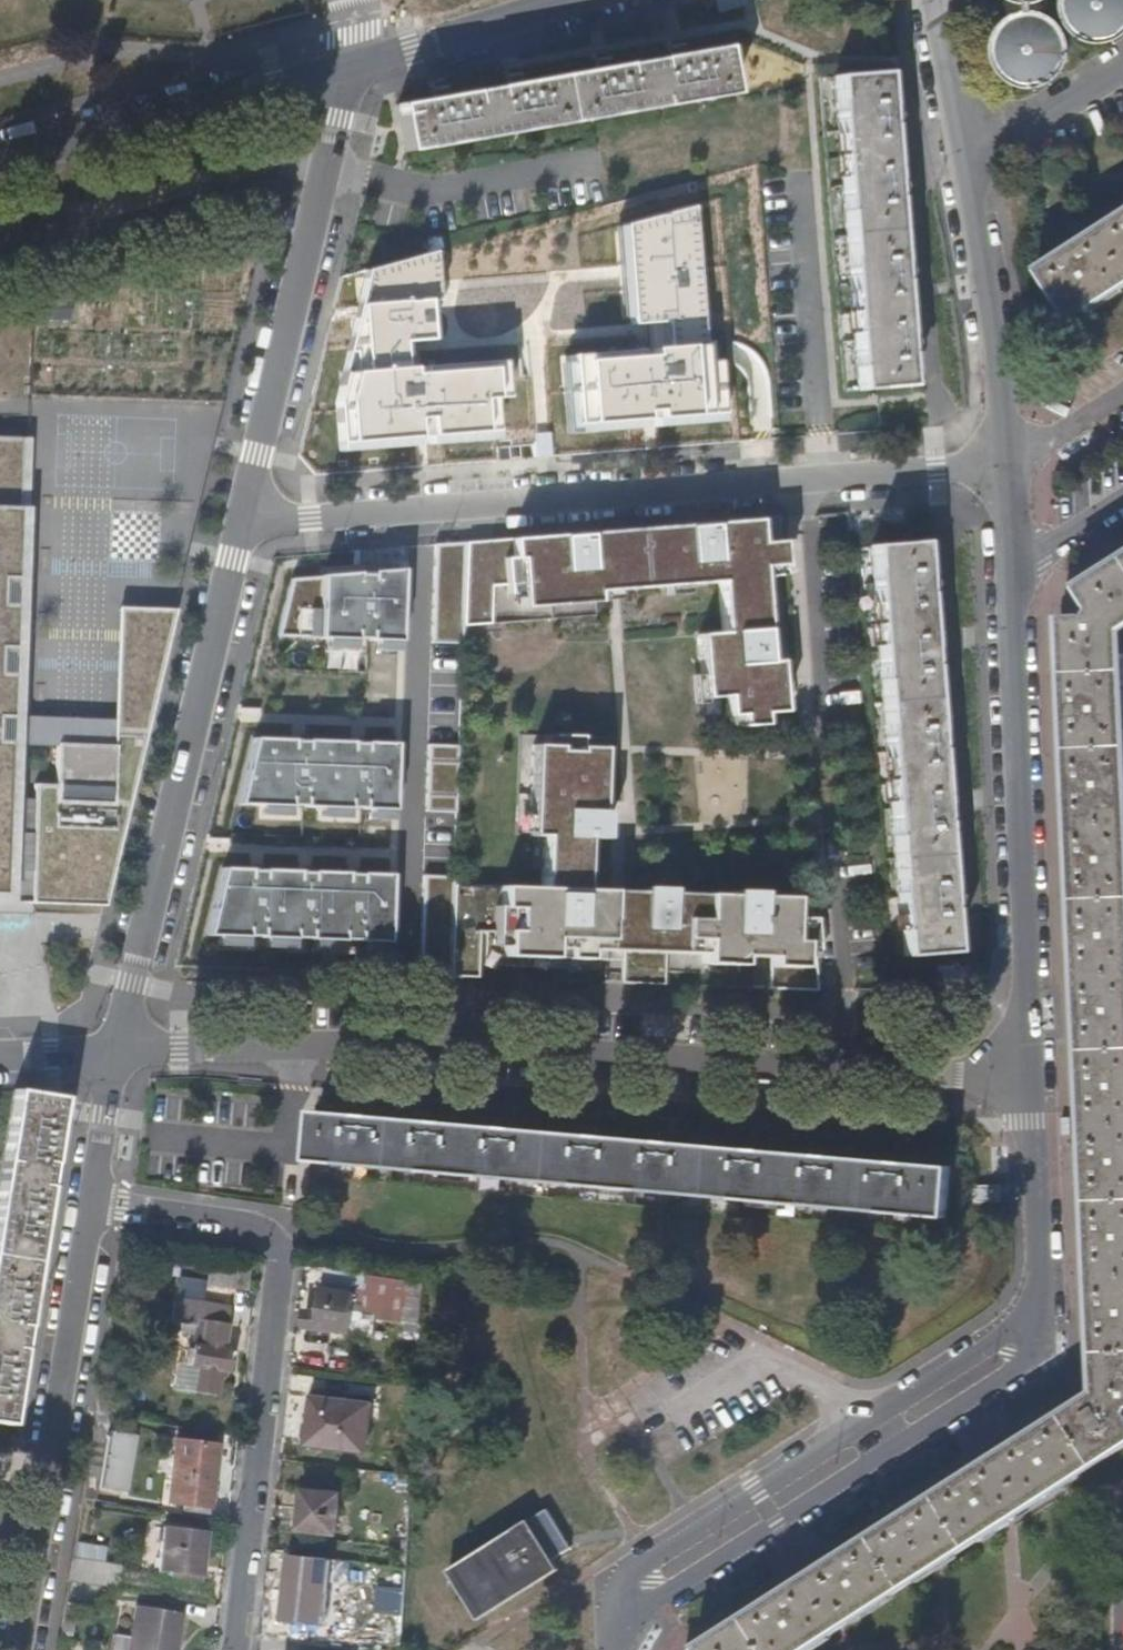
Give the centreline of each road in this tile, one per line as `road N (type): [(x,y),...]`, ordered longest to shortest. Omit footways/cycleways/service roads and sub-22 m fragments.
road 1 (residential): [(113,1051),(436,1048),(955,1072),(1036,1053)]
road 2 (residential): [(246,505),(306,518),(1014,458)]
road 3 (residential): [(90,1198),(273,1230),(283,1254),(236,1649)]
road 4 (residential): [(1014,458),(1036,1053)]
road 5 (residential): [(113,1051),(246,505)]
road 6 (residential): [(617,1615),(657,1598),(1028,1361),(1041,1336),(1045,1301)]
road 7 (residential): [(1045,1301),(876,1418),(650,1558),(631,1576),(617,1615)]
road 8 (residential): [(20,1649),(90,1198)]
road 9 (residential): [(246,505),(347,70)]
road 10 (residential): [(347,70),(0,149)]
road 11 (residential): [(964,172),(1014,458)]
road 12 (residential): [(1036,1053),(1045,1301)]
road 13 (residential): [(585,0),(347,70)]
road 14 (residential): [(964,172),(1122,70)]
road 15 (residential): [(930,0),(964,172)]
road 16 (residential): [(90,1198),(113,1051)]

